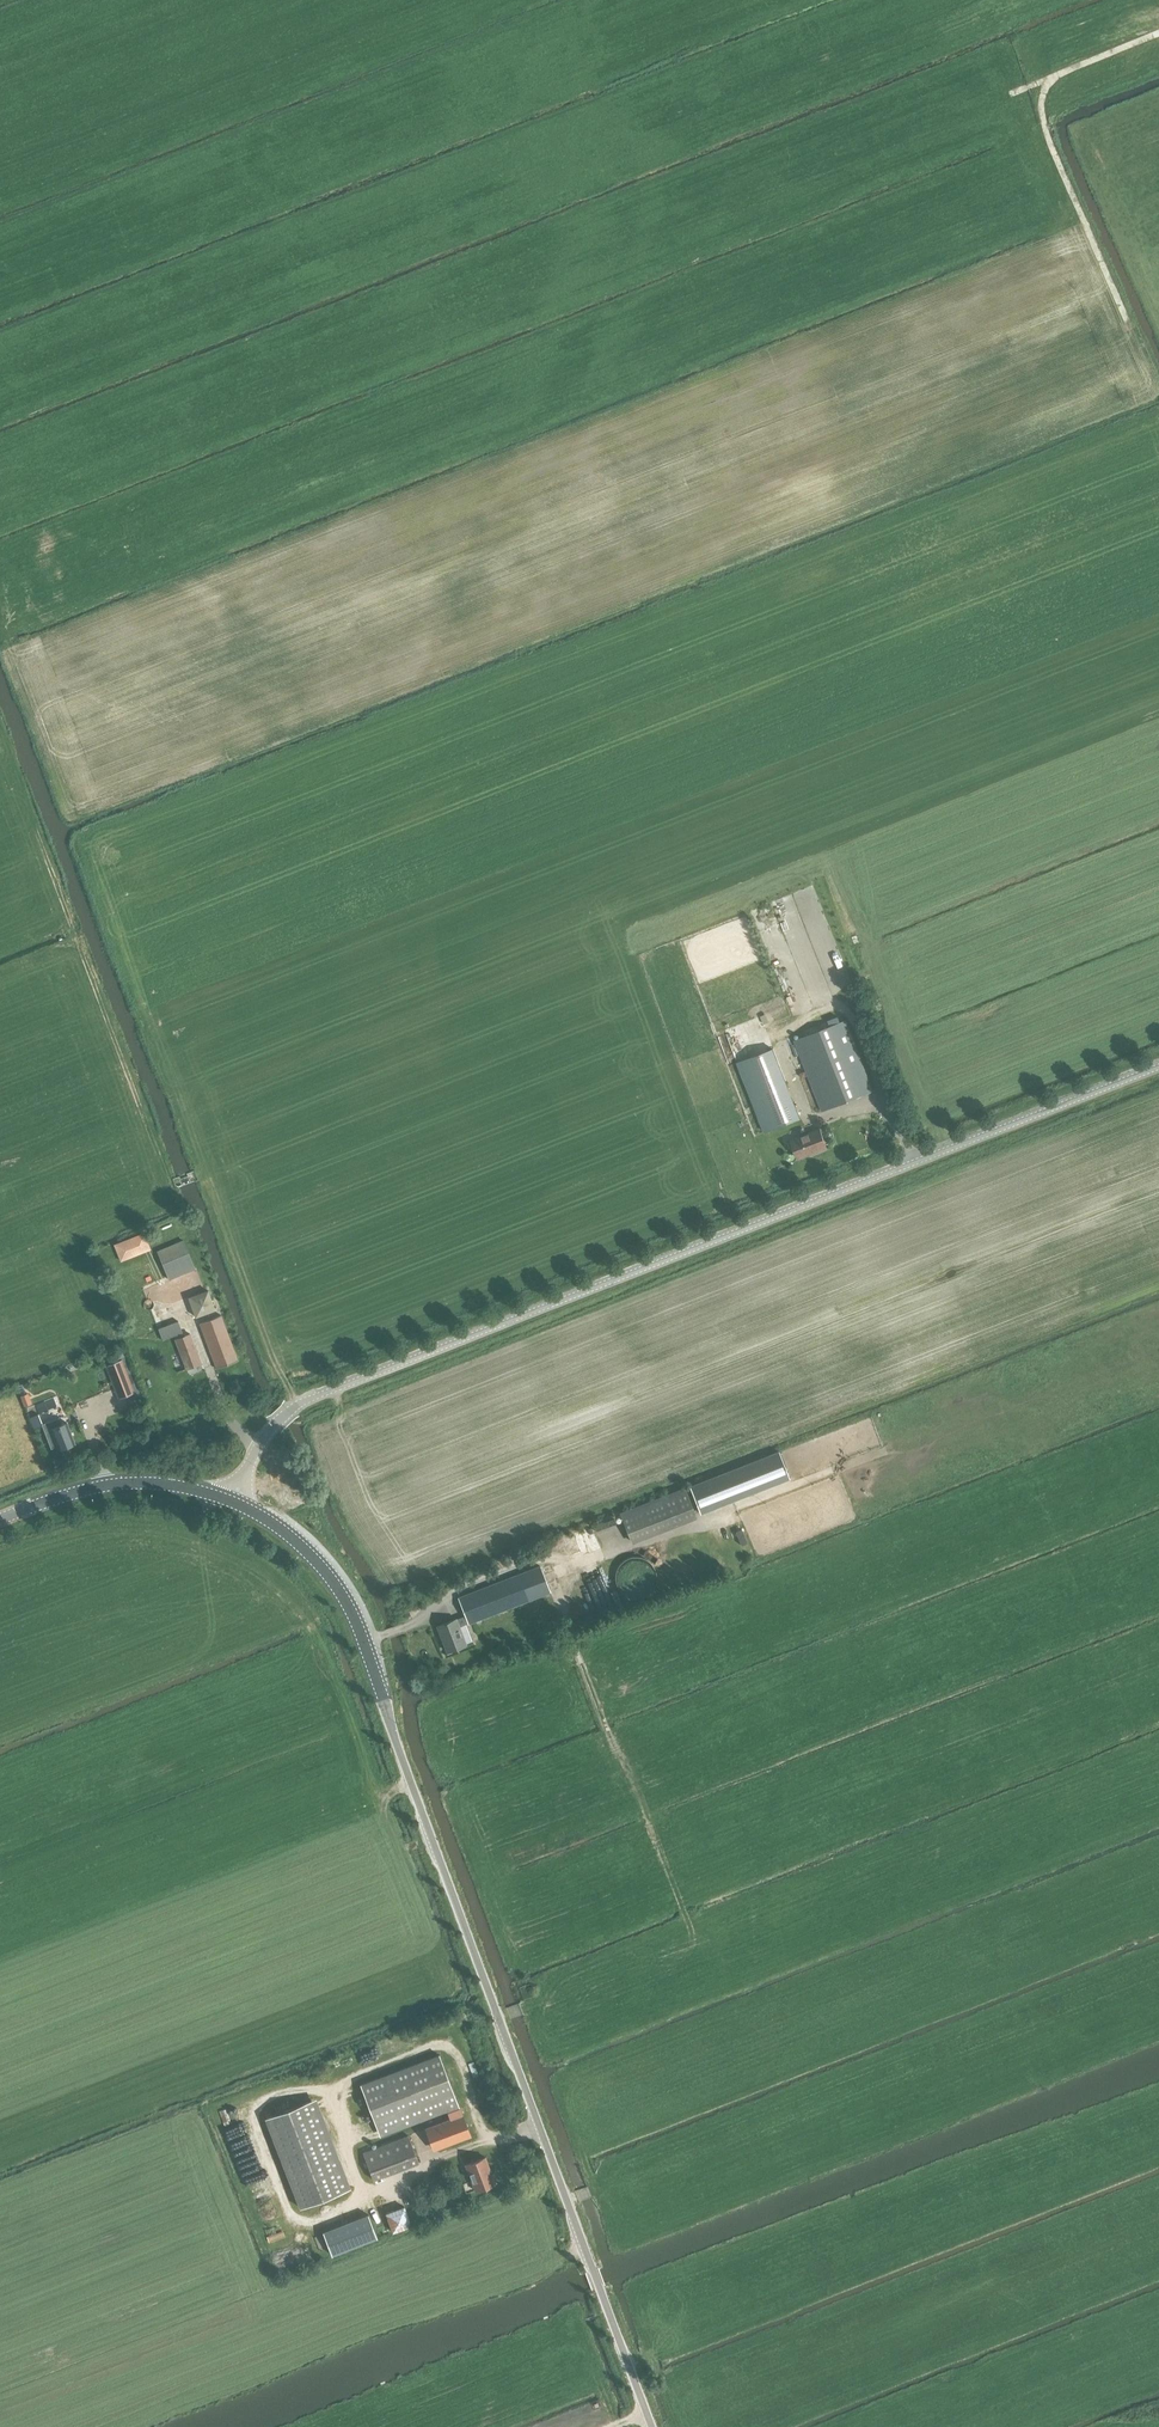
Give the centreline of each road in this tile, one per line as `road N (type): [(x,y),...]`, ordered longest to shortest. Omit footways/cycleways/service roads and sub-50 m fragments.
road 1 (tertiary): [(650,2426),(348,1604),(301,1544),(222,1496)]
road 2 (unclassified): [(222,1496),(299,1402),(1158,1068)]
road 3 (track): [(378,2189),(363,2187),(309,2220),(293,2218),(255,2111),(281,2096),(329,2097),(338,2102),(348,2153)]
road 4 (track): [(1055,76),(1044,98),(1045,127),(1131,330)]
road 5 (track): [(334,2099),(357,2075),(444,2044),(455,2054),(474,2114),(494,2139)]
road 6 (tertiary): [(0,1519),(118,1485),(222,1496)]
road 7 (track): [(1158,33),(1010,94)]

